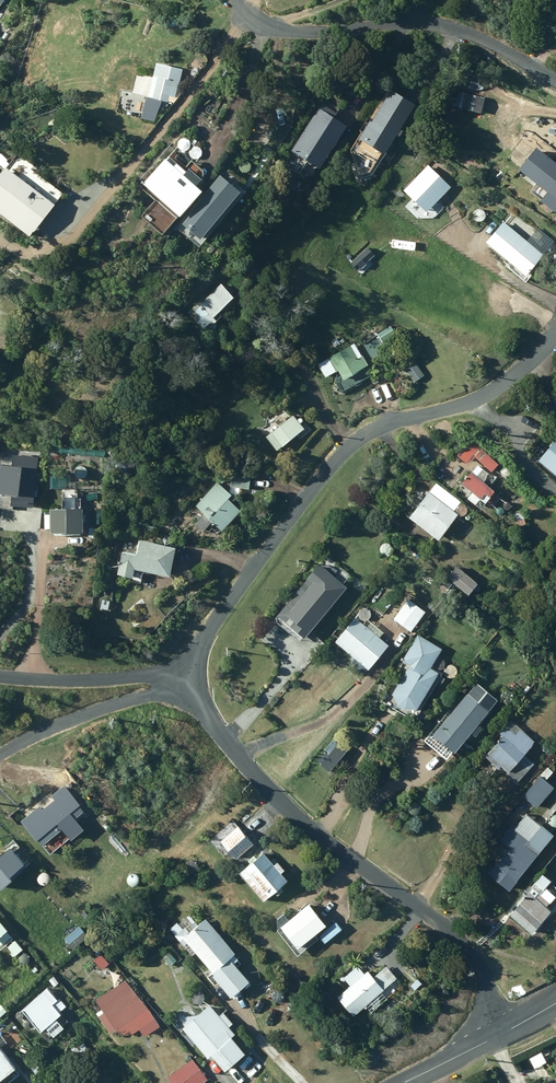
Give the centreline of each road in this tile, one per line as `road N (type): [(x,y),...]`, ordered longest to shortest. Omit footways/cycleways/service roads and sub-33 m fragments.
road 1 (residential): [(555,337),(462,409),(415,417),(352,446),(178,679)]
road 2 (residential): [(178,679),(280,800),(474,952),(501,1034)]
road 3 (residential): [(555,80),(440,24),(314,32),(276,27),(241,0)]
road 4 (residential): [(0,757),(178,679)]
road 5 (residential): [(0,676),(178,679)]

